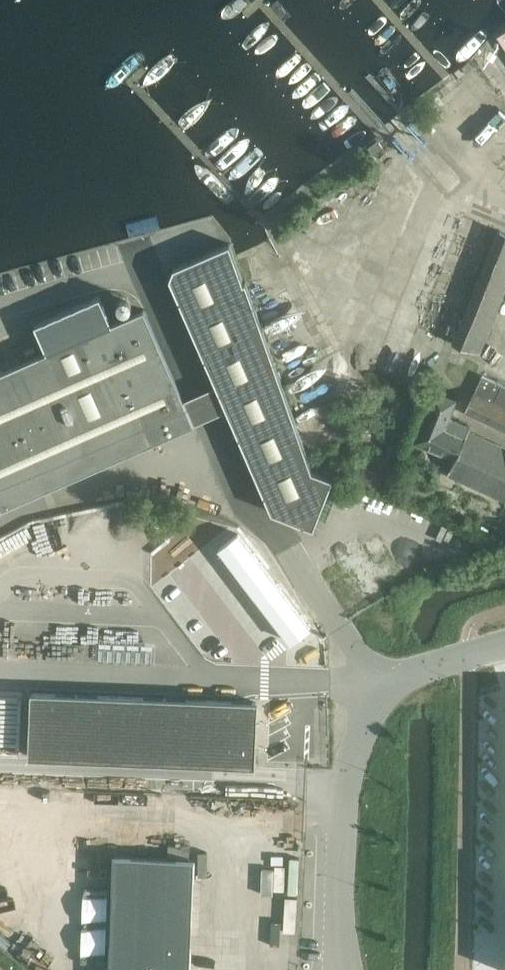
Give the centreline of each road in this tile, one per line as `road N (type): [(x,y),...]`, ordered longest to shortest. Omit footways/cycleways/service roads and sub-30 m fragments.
road 1 (unclassified): [(340,969),(340,803),(367,719),(412,673),(504,643)]

